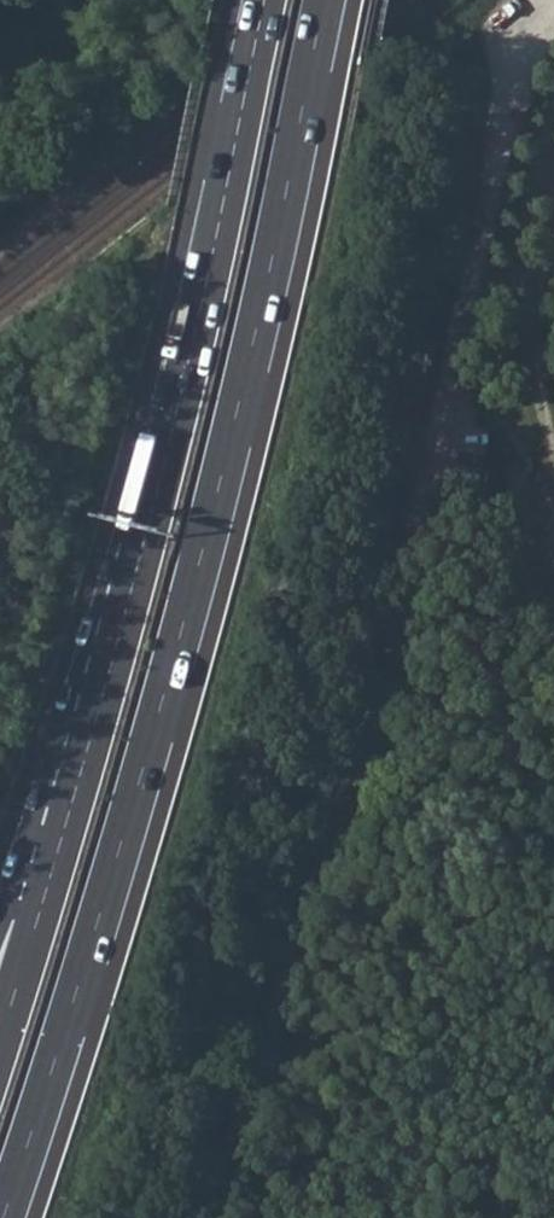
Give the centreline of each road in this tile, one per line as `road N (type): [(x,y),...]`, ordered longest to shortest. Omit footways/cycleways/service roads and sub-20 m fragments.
road 1 (motorway): [(3,1217),(170,676),(268,283),(327,0)]
road 2 (residential): [(212,1217),(327,878),(436,468),(519,81),(553,16)]
road 3 (motorway): [(267,0),(145,540),(43,903)]
road 4 (motorway): [(43,903),(0,1042)]

